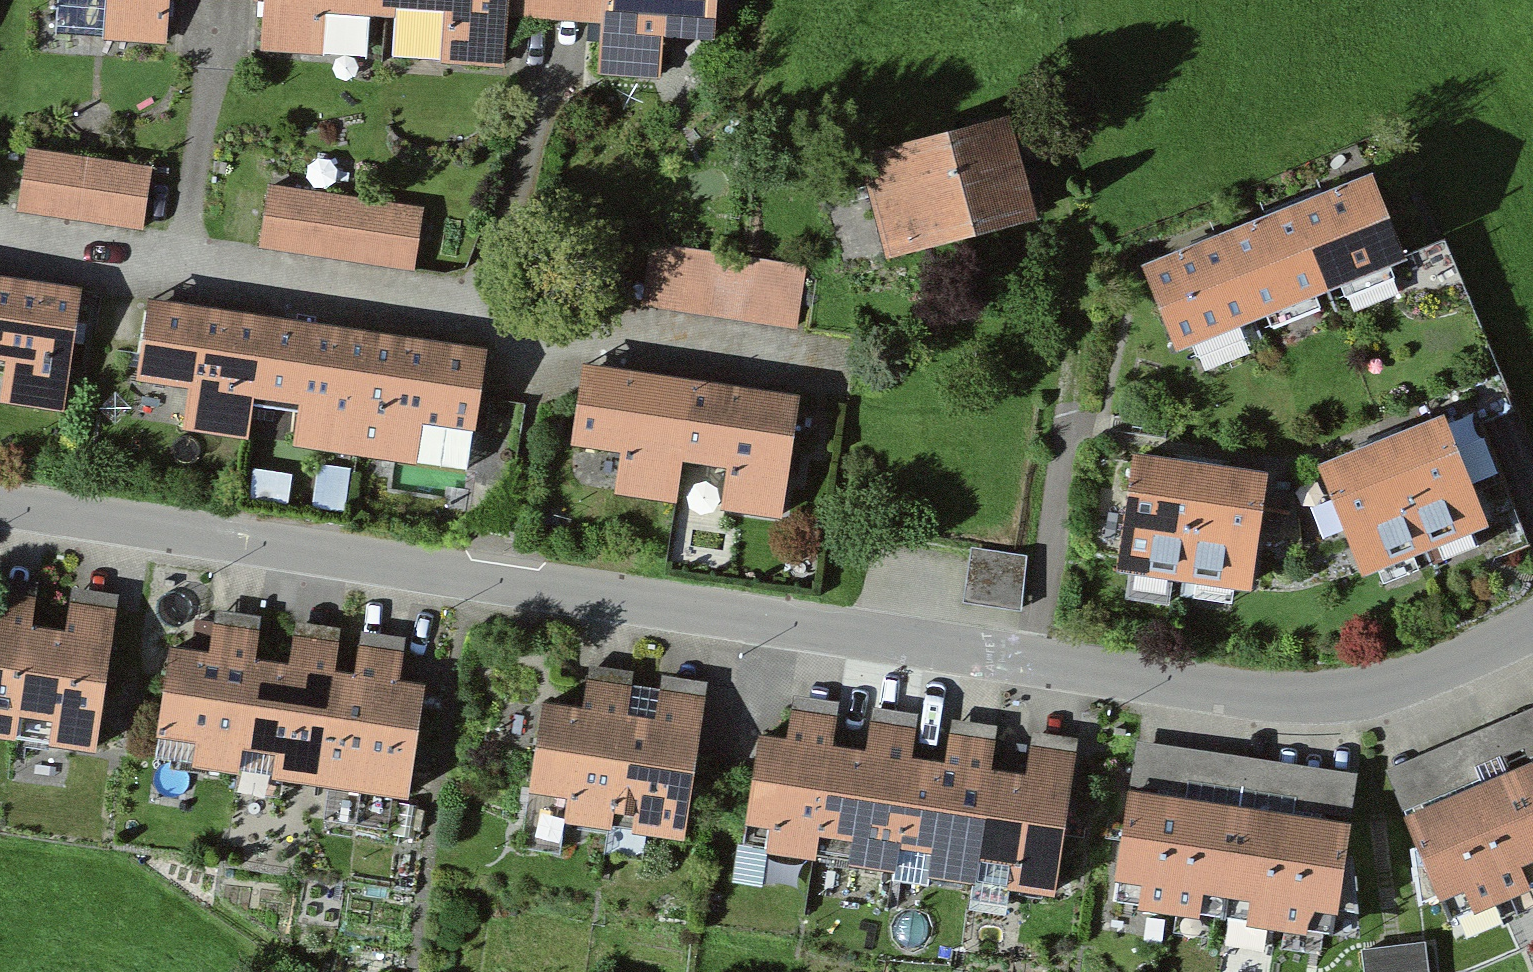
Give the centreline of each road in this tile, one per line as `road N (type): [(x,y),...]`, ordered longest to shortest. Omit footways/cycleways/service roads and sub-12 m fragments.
road 1 (residential): [(1532,622),(1359,693),(1257,696),(0,508)]
road 2 (track): [(1030,156),(1066,303),(1070,420)]

